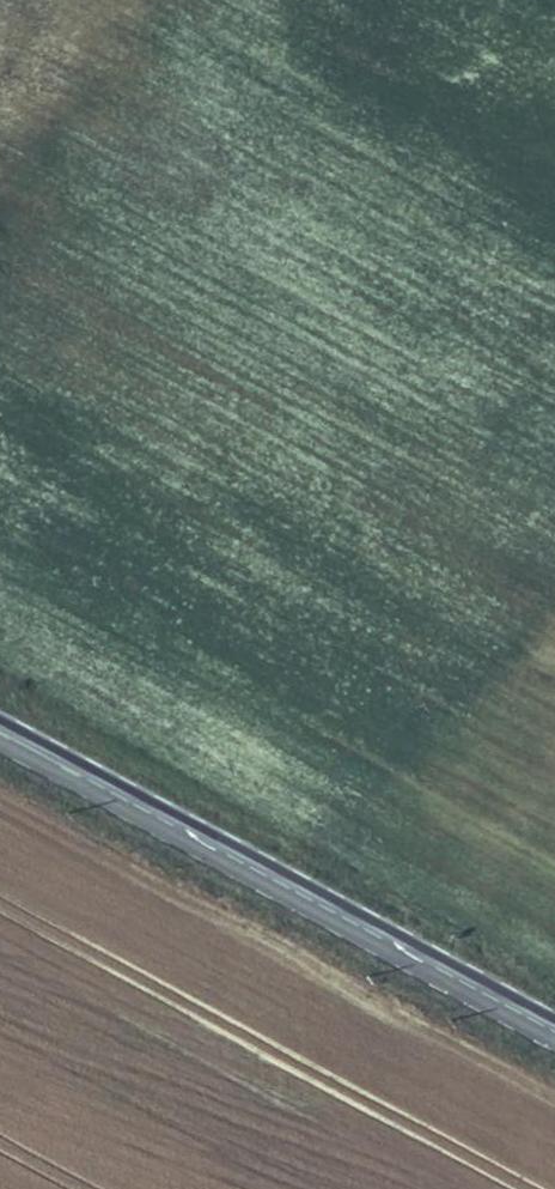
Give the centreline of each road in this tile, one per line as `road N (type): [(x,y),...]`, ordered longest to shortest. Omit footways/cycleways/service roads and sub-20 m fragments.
road 1 (primary): [(0,735),(554,1035)]

